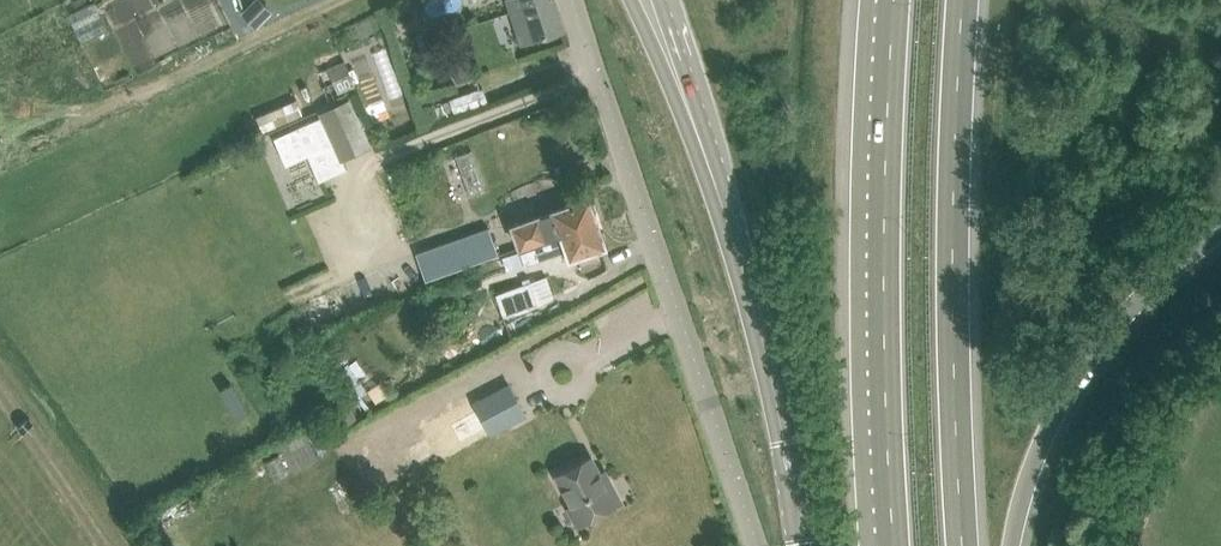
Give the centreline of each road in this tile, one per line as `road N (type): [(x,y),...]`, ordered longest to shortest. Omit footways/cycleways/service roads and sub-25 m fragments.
road 1 (unclassified): [(752,545),(572,0)]
road 2 (trunk): [(960,545),(954,154),(962,0)]
road 3 (trunk): [(890,0),(883,361),(890,545)]
road 4 (tertiary): [(804,545),(783,377),(683,96)]
road 5 (trunk): [(1014,545),(1045,447),(1094,359),(1155,290),(1220,237)]

